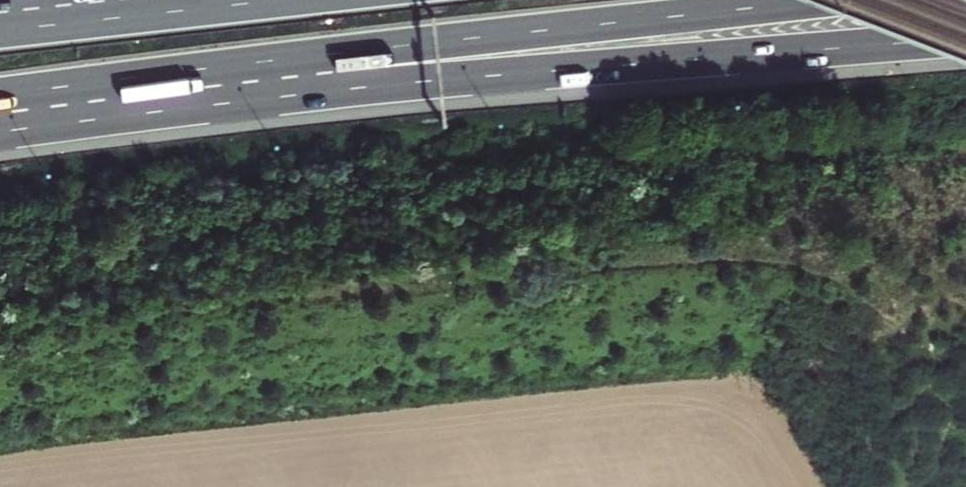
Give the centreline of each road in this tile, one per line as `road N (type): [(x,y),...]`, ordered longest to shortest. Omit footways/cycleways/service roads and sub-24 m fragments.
road 1 (motorway): [(303,76),(465,76),(965,39)]
road 2 (motorway): [(303,76),(466,41),(830,0)]
road 3 (motorway): [(0,115),(303,76)]

